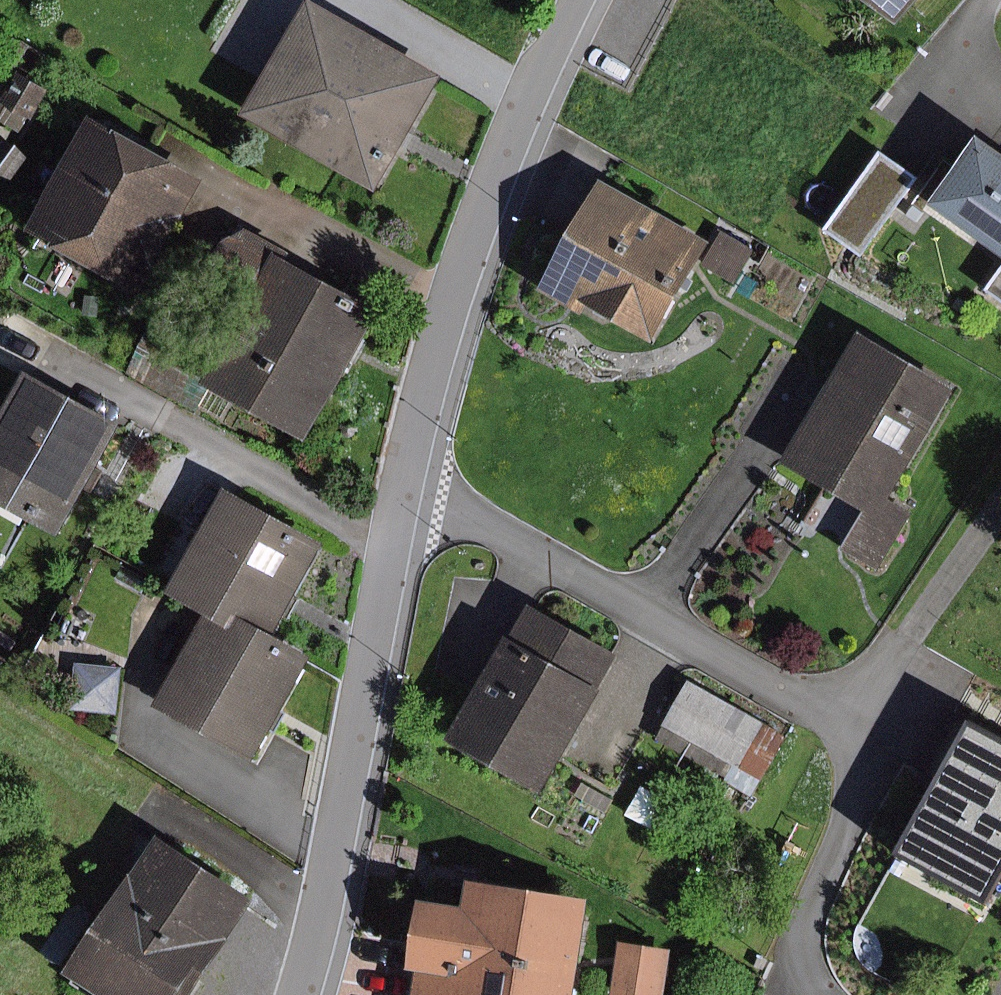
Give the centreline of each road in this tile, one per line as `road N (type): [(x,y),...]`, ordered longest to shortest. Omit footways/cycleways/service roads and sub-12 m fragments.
road 1 (residential): [(401,496),(449,309),(573,0)]
road 2 (residential): [(299,994),(401,496)]
road 3 (residential): [(401,496),(469,514),(838,719)]
road 4 (residential): [(838,719),(859,780),(802,931),(819,994)]
road 5 (unclassified): [(1000,509),(860,703),(838,719)]

